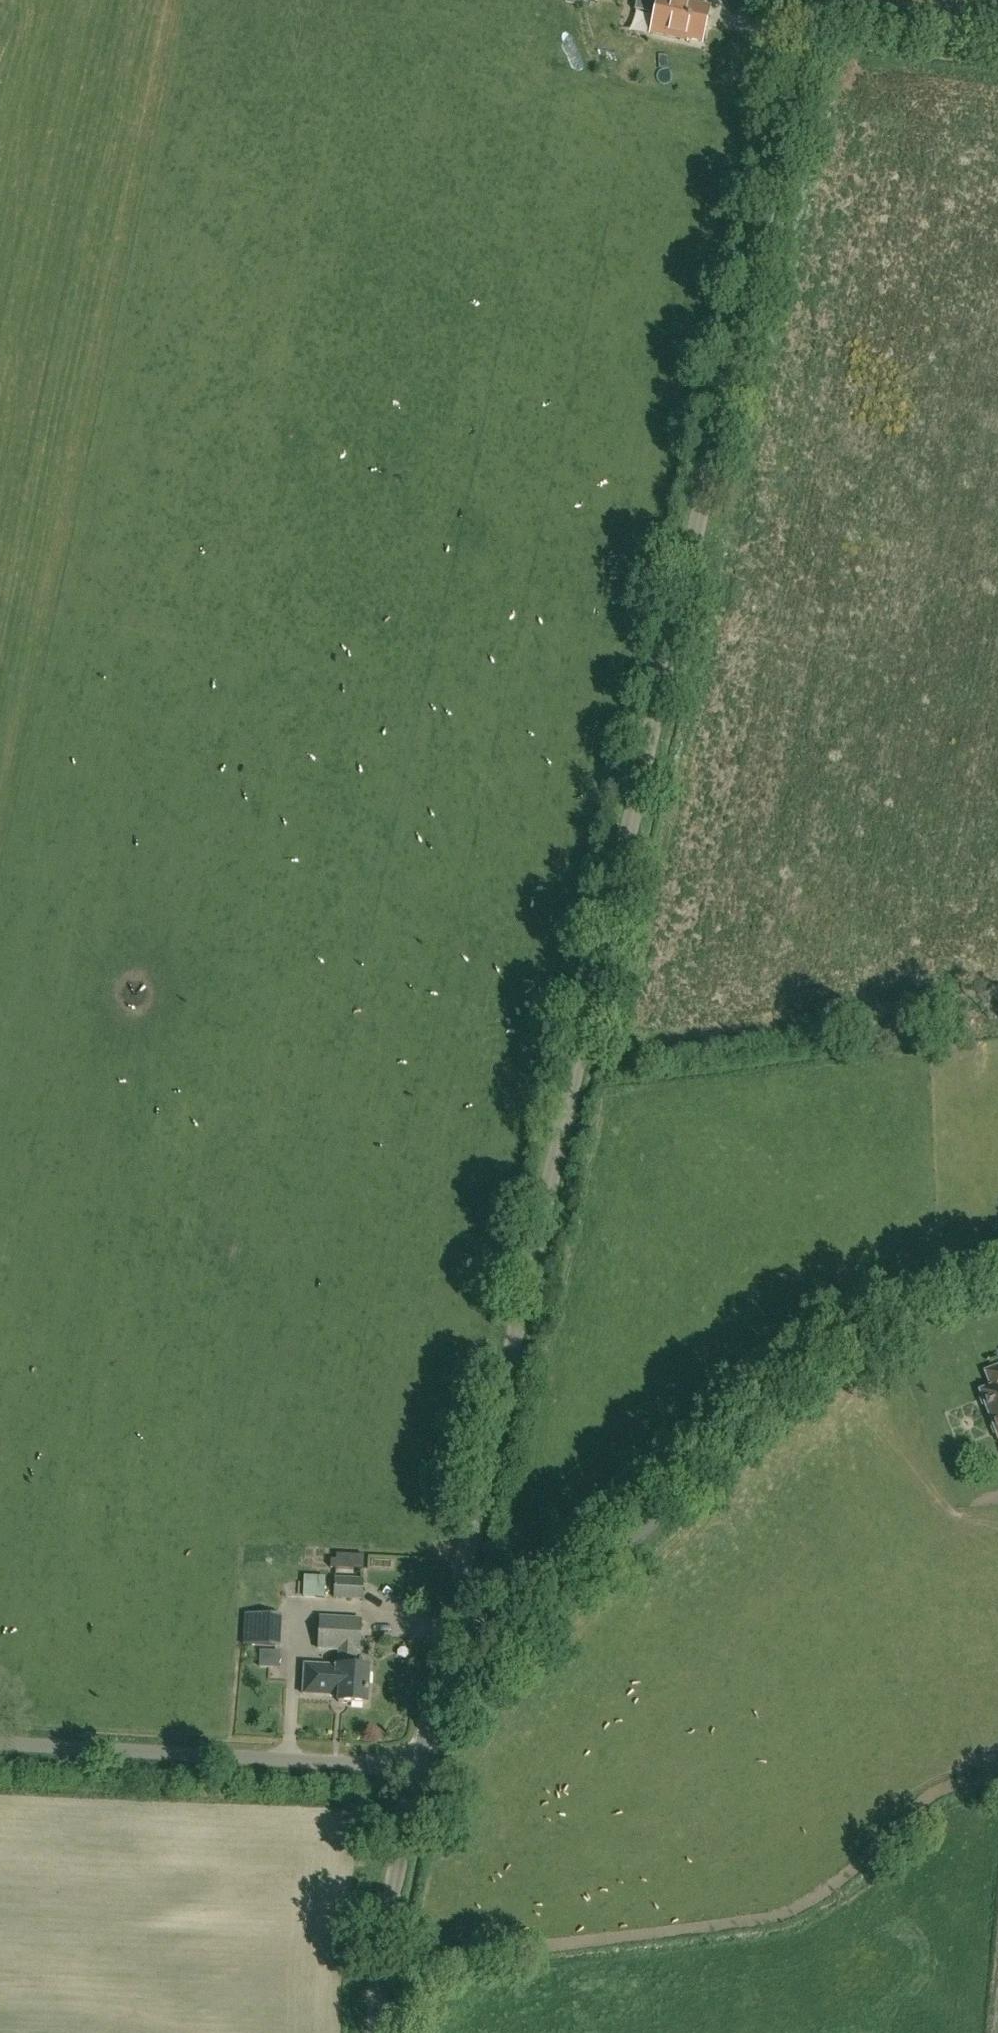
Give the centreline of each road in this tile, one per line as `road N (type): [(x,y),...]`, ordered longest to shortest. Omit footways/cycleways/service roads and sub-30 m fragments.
road 1 (unclassified): [(420,1767),(813,0)]
road 2 (unclassified): [(420,1767),(0,1743)]
road 3 (unclassified): [(379,2032),(386,1930),(420,1767)]
road 4 (track): [(997,36),(810,16)]

